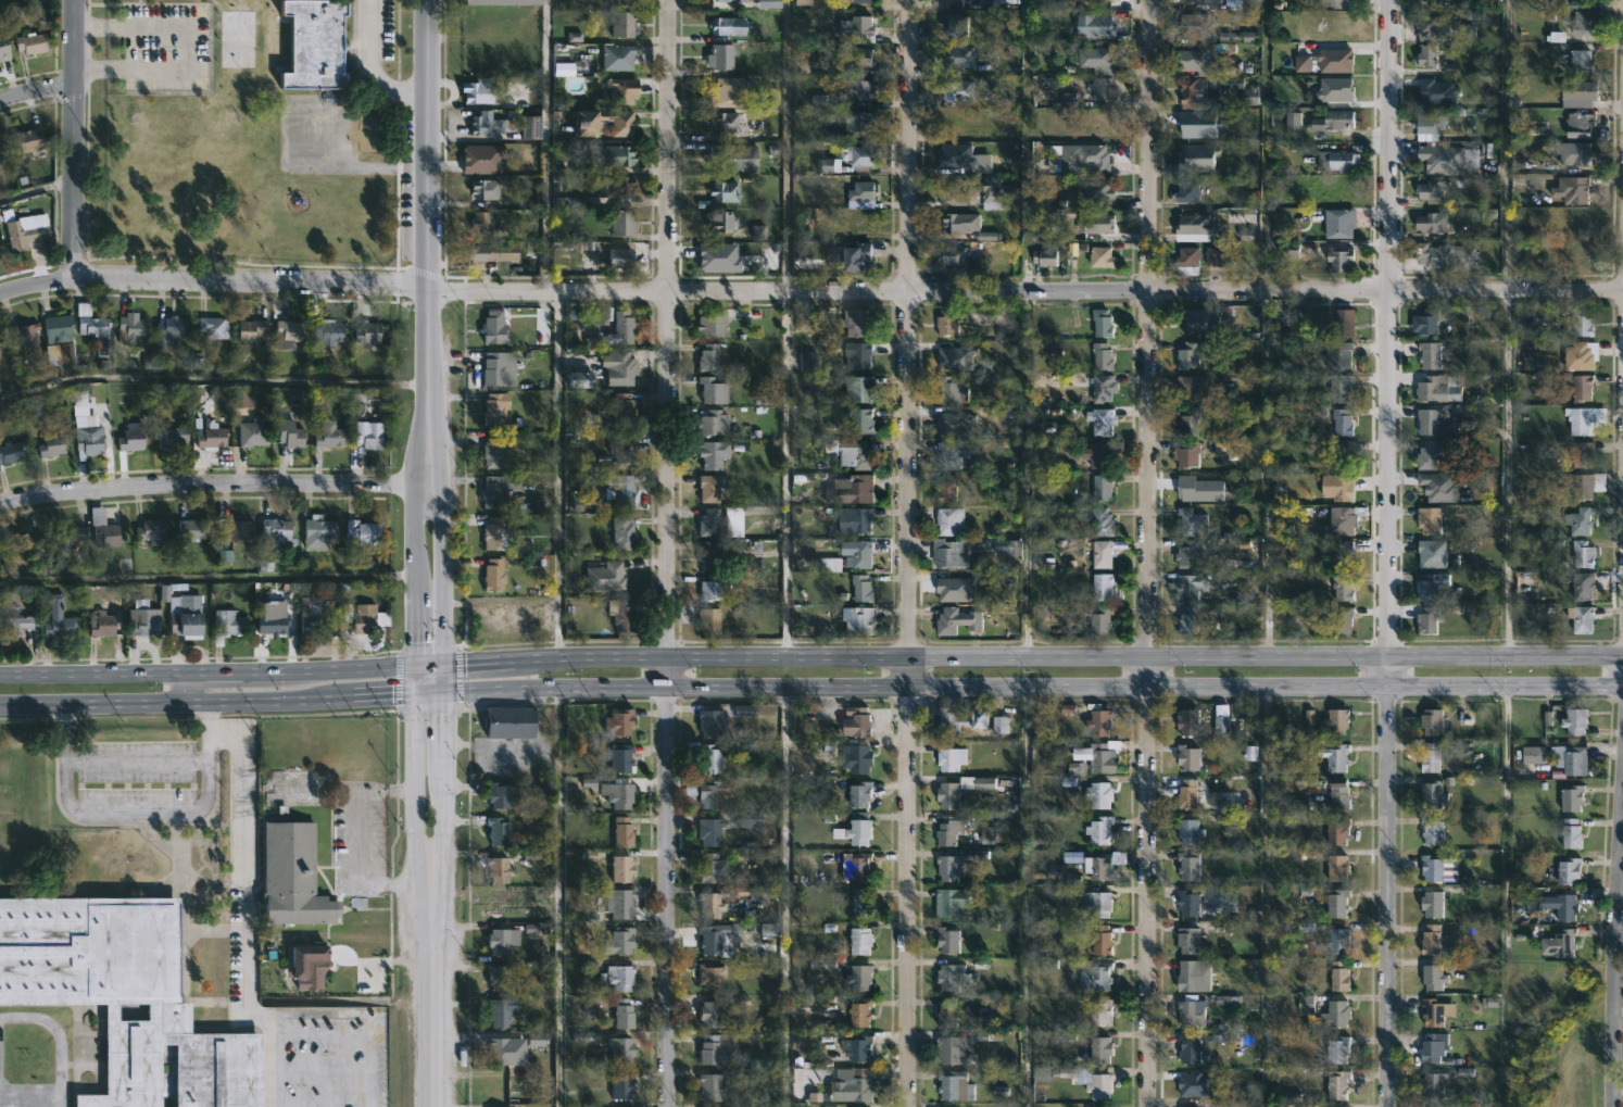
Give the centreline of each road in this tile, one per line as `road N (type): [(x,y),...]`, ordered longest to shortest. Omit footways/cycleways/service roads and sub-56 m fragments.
road 1 (tertiary): [(427,290),(1622,289)]
road 2 (secondary): [(440,696),(670,685),(1622,683)]
road 3 (secondary): [(1622,654),(441,666)]
road 4 (residential): [(1393,0),(1389,1106)]
road 5 (residential): [(1151,0),(1150,1106)]
road 6 (residential): [(670,0),(669,1106)]
road 7 (residential): [(912,0),(911,1106)]
road 8 (residential): [(1622,654),(1616,1106)]
road 9 (residential): [(416,485),(232,486),(0,510)]
road 10 (tertiary): [(427,0),(427,402)]
road 11 (tertiary): [(427,290),(73,280)]
road 12 (primary): [(0,705),(343,699)]
road 13 (tertiary): [(427,402),(416,485),(415,697)]
road 14 (residential): [(74,0),(73,280)]
road 15 (tertiary): [(415,697),(419,864),(432,908)]
road 16 (tertiary): [(432,908),(436,1106)]
road 17 (primary): [(184,674),(0,674)]
road 18 (tertiary): [(441,562),(427,402)]
road 19 (primary): [(416,667),(263,671)]

